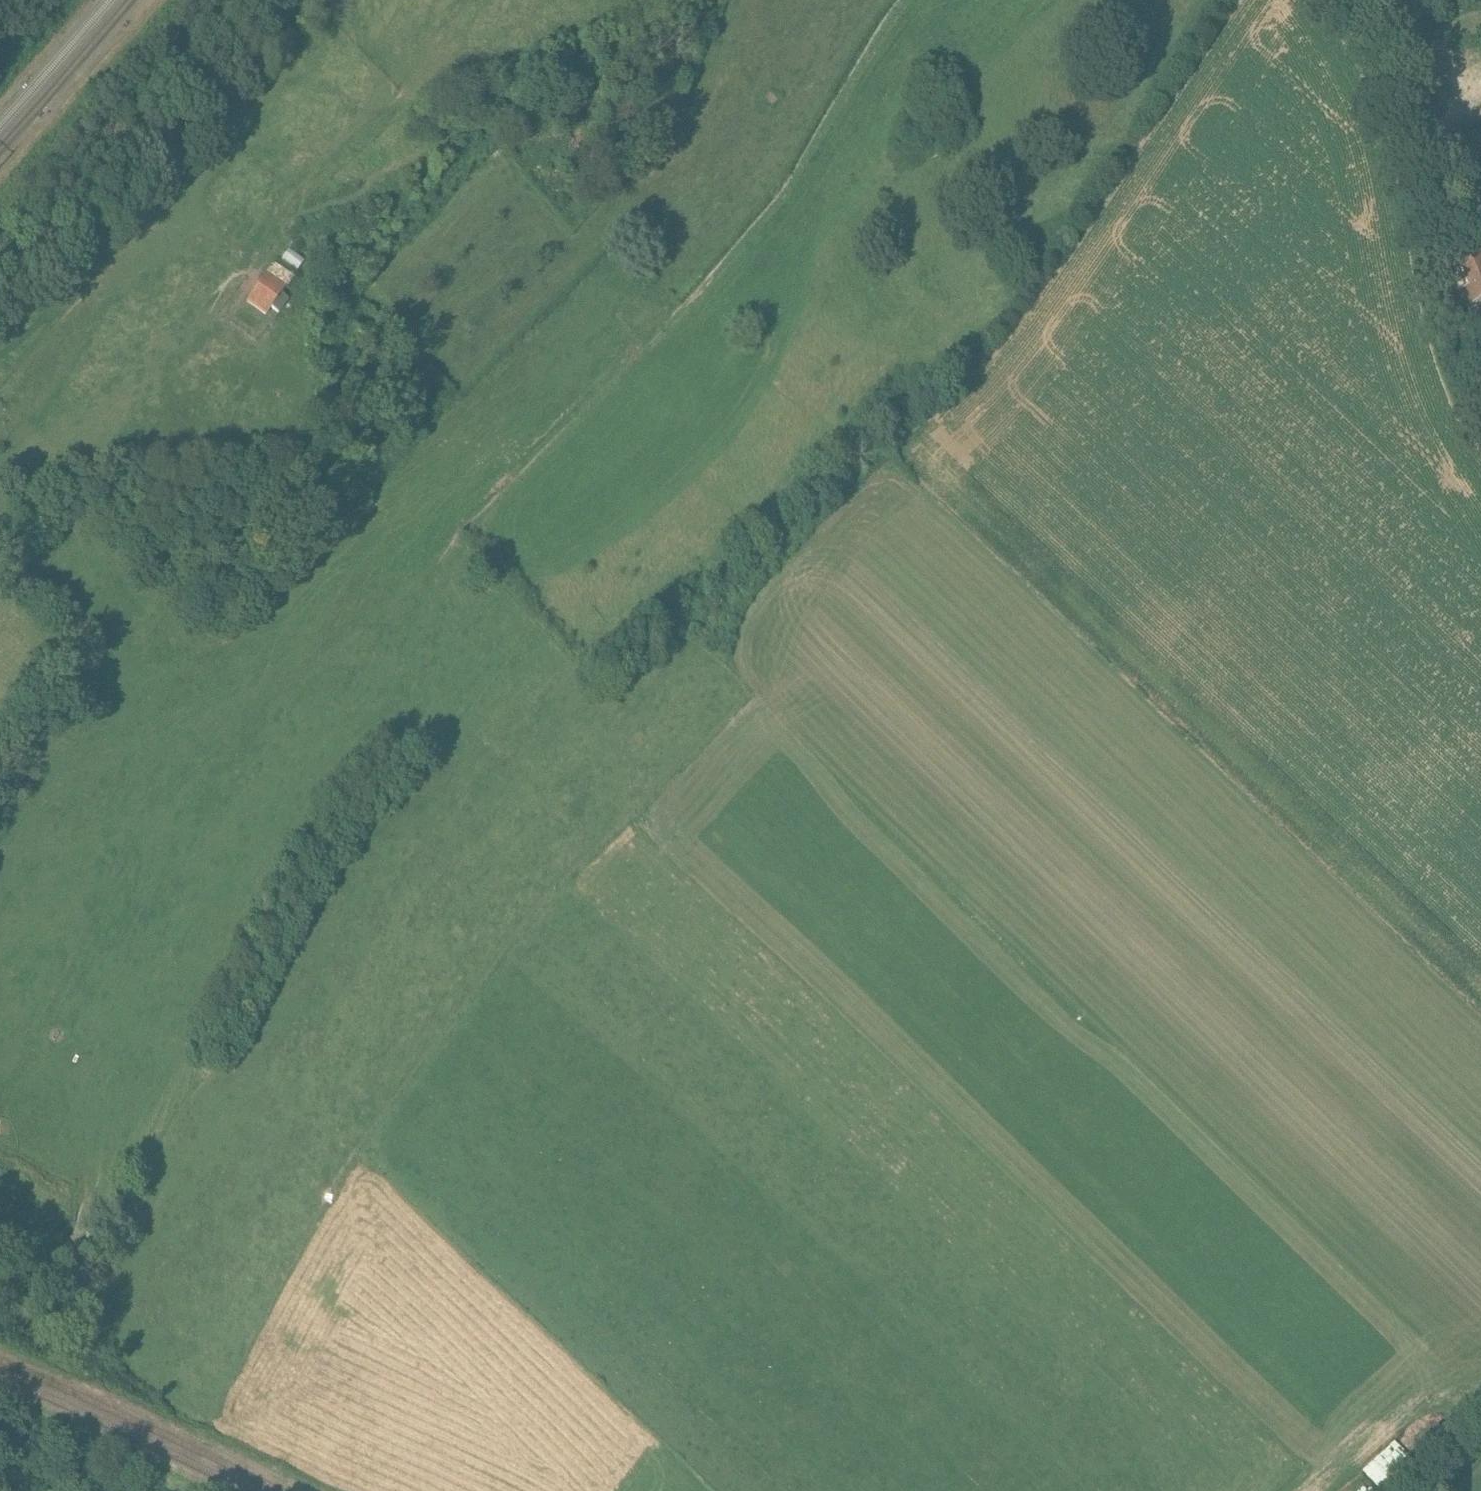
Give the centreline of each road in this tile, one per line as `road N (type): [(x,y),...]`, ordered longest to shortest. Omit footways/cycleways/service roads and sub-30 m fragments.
road 1 (unclassified): [(1480,372),(1450,291),(1421,159),(1337,0)]

